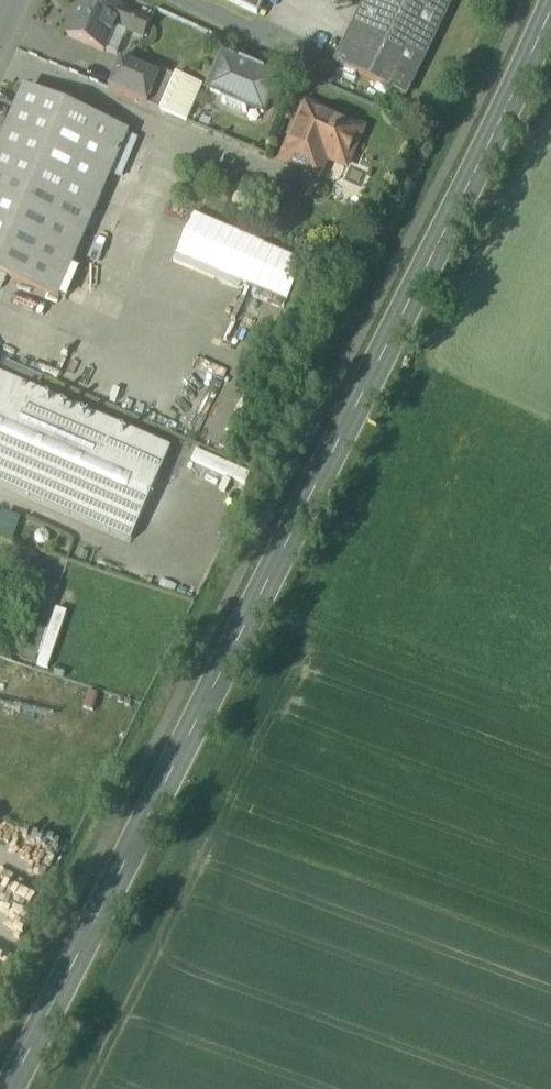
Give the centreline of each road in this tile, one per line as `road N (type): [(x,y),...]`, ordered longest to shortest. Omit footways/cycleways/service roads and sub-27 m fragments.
road 1 (secondary): [(548,0),(14,1088)]

